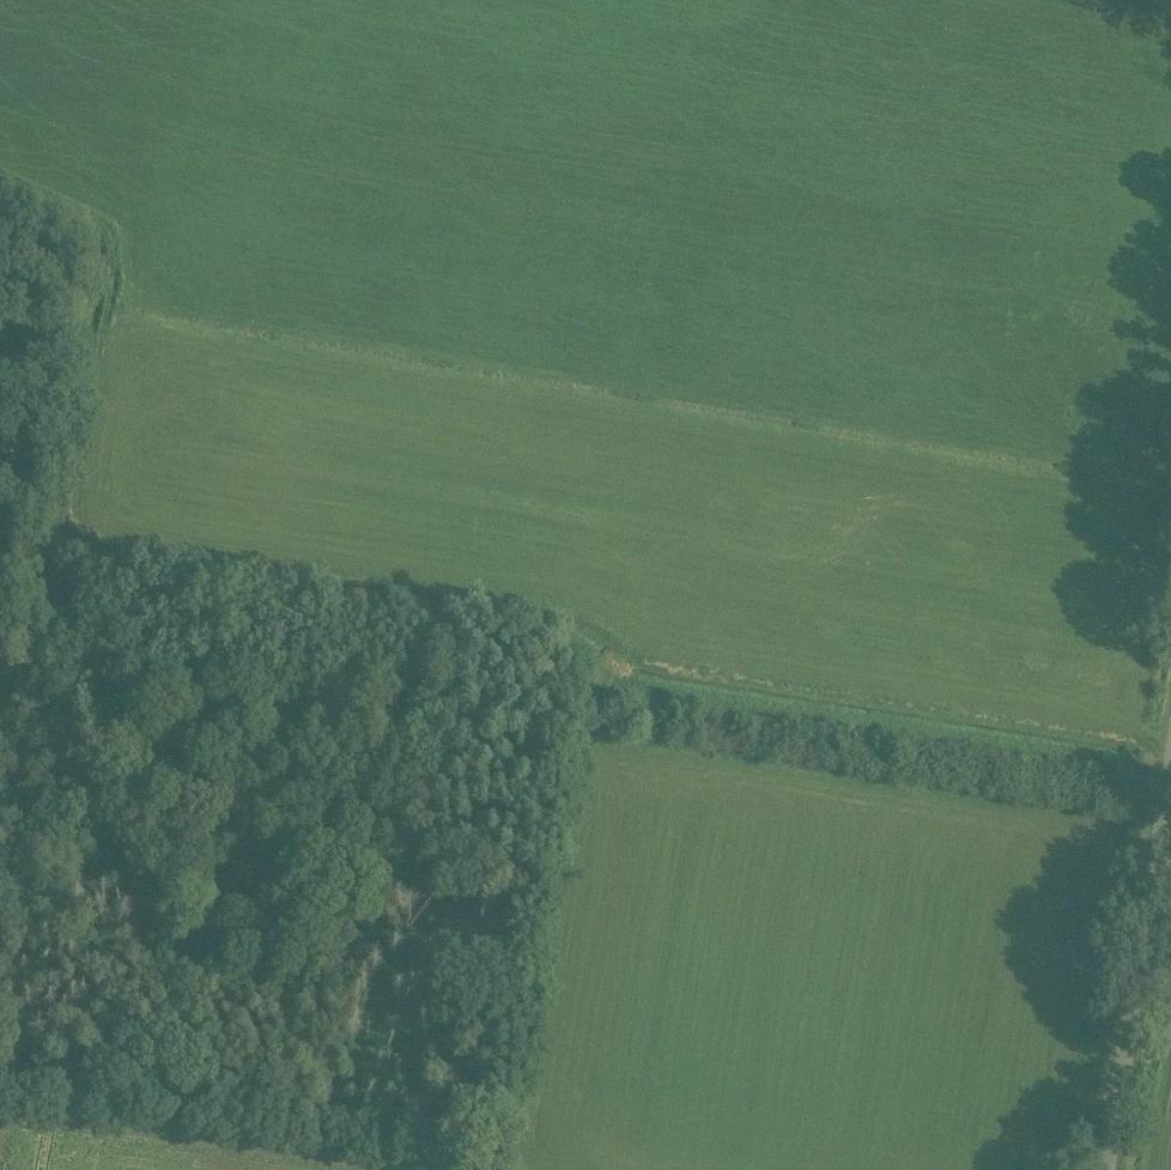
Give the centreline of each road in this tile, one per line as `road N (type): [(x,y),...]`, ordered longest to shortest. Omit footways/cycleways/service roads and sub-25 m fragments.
road 1 (unclassified): [(1104,1169),(1170,781)]

